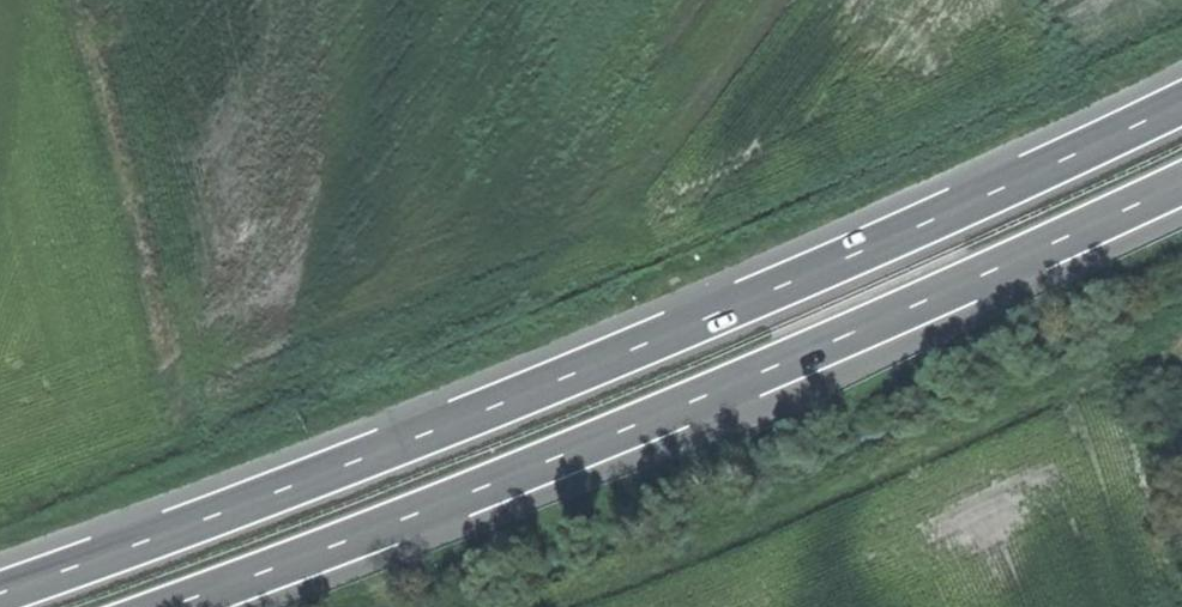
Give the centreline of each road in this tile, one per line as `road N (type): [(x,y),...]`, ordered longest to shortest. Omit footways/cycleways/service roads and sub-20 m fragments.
road 1 (motorway): [(1181,103),(736,306),(393,449),(0,595)]
road 2 (motorway): [(164,606),(766,372),(1181,184)]
road 3 (track): [(67,0),(176,402)]

